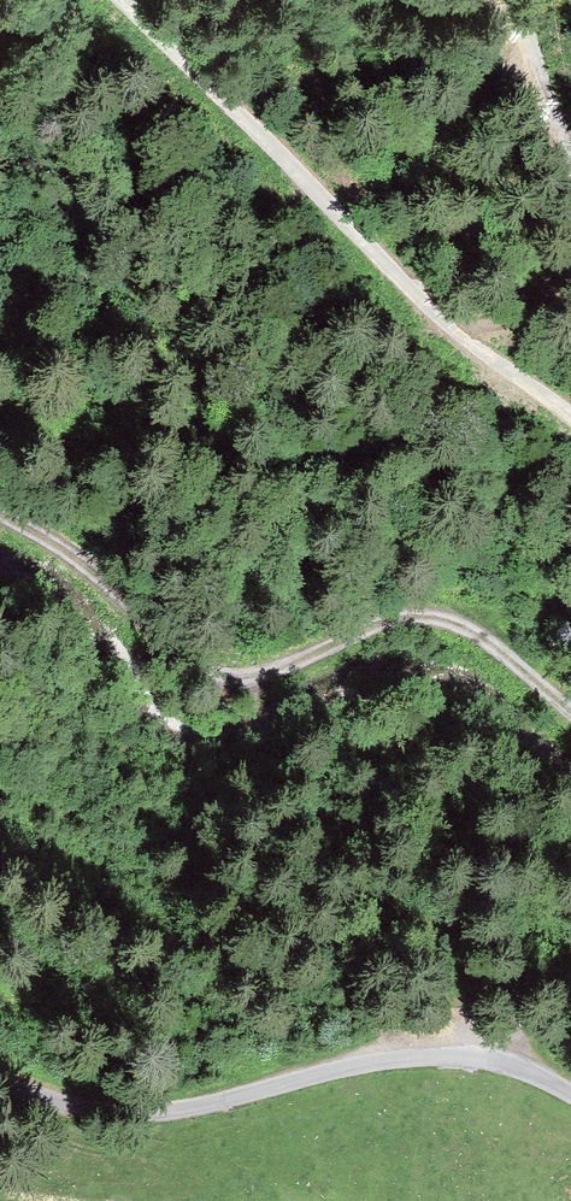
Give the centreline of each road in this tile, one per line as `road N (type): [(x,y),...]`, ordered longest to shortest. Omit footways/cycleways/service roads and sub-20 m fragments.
road 1 (track): [(570,719),(475,632),(427,612),(252,673),(204,668),(74,554),(0,513)]
road 2 (unclassified): [(0,1084),(39,1100),(111,1112),(185,1106),(397,1058),(466,1057),(570,1095)]
road 3 (track): [(123,0),(397,277),(478,346)]

